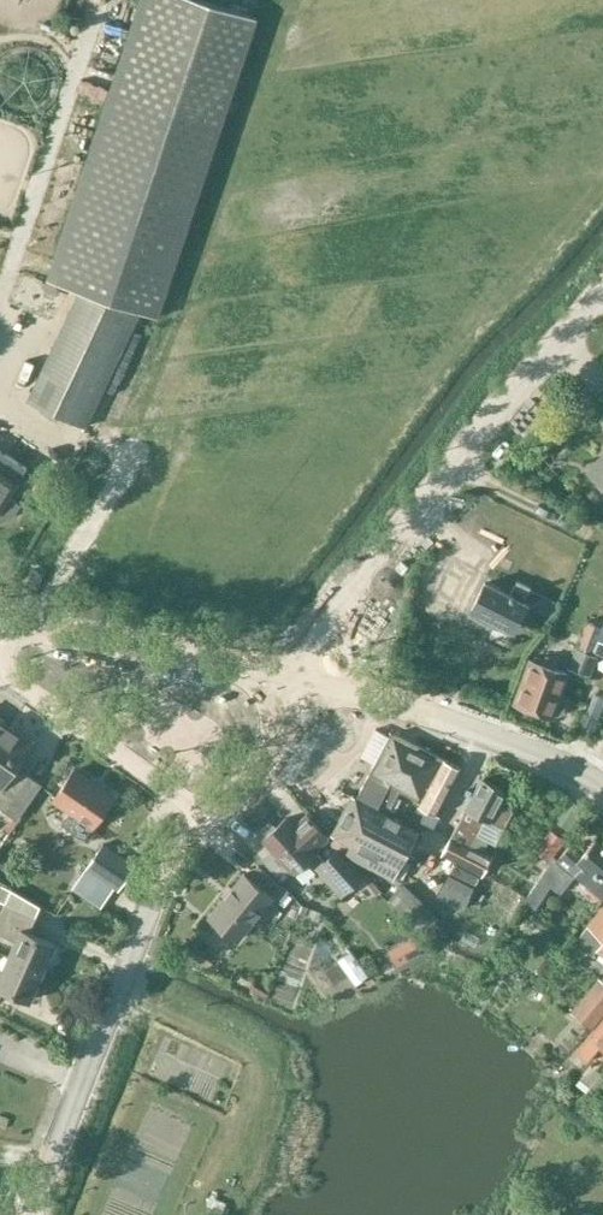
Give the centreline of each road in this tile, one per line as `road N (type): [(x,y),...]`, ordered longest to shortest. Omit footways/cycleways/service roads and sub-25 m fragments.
road 1 (track): [(289,0),(179,322),(6,622)]
road 2 (tertiary): [(303,695),(374,568),(431,489),(602,290)]
road 3 (unclassified): [(30,1214),(157,896),(216,811)]
road 4 (tertiary): [(602,790),(517,744),(303,695)]
road 5 (tertiary): [(303,695),(77,651),(6,622)]
road 6 (residential): [(216,811),(10,676),(6,622)]
road 7 (track): [(256,1077),(191,1214)]
road 8 (unclassified): [(216,811),(303,695)]

